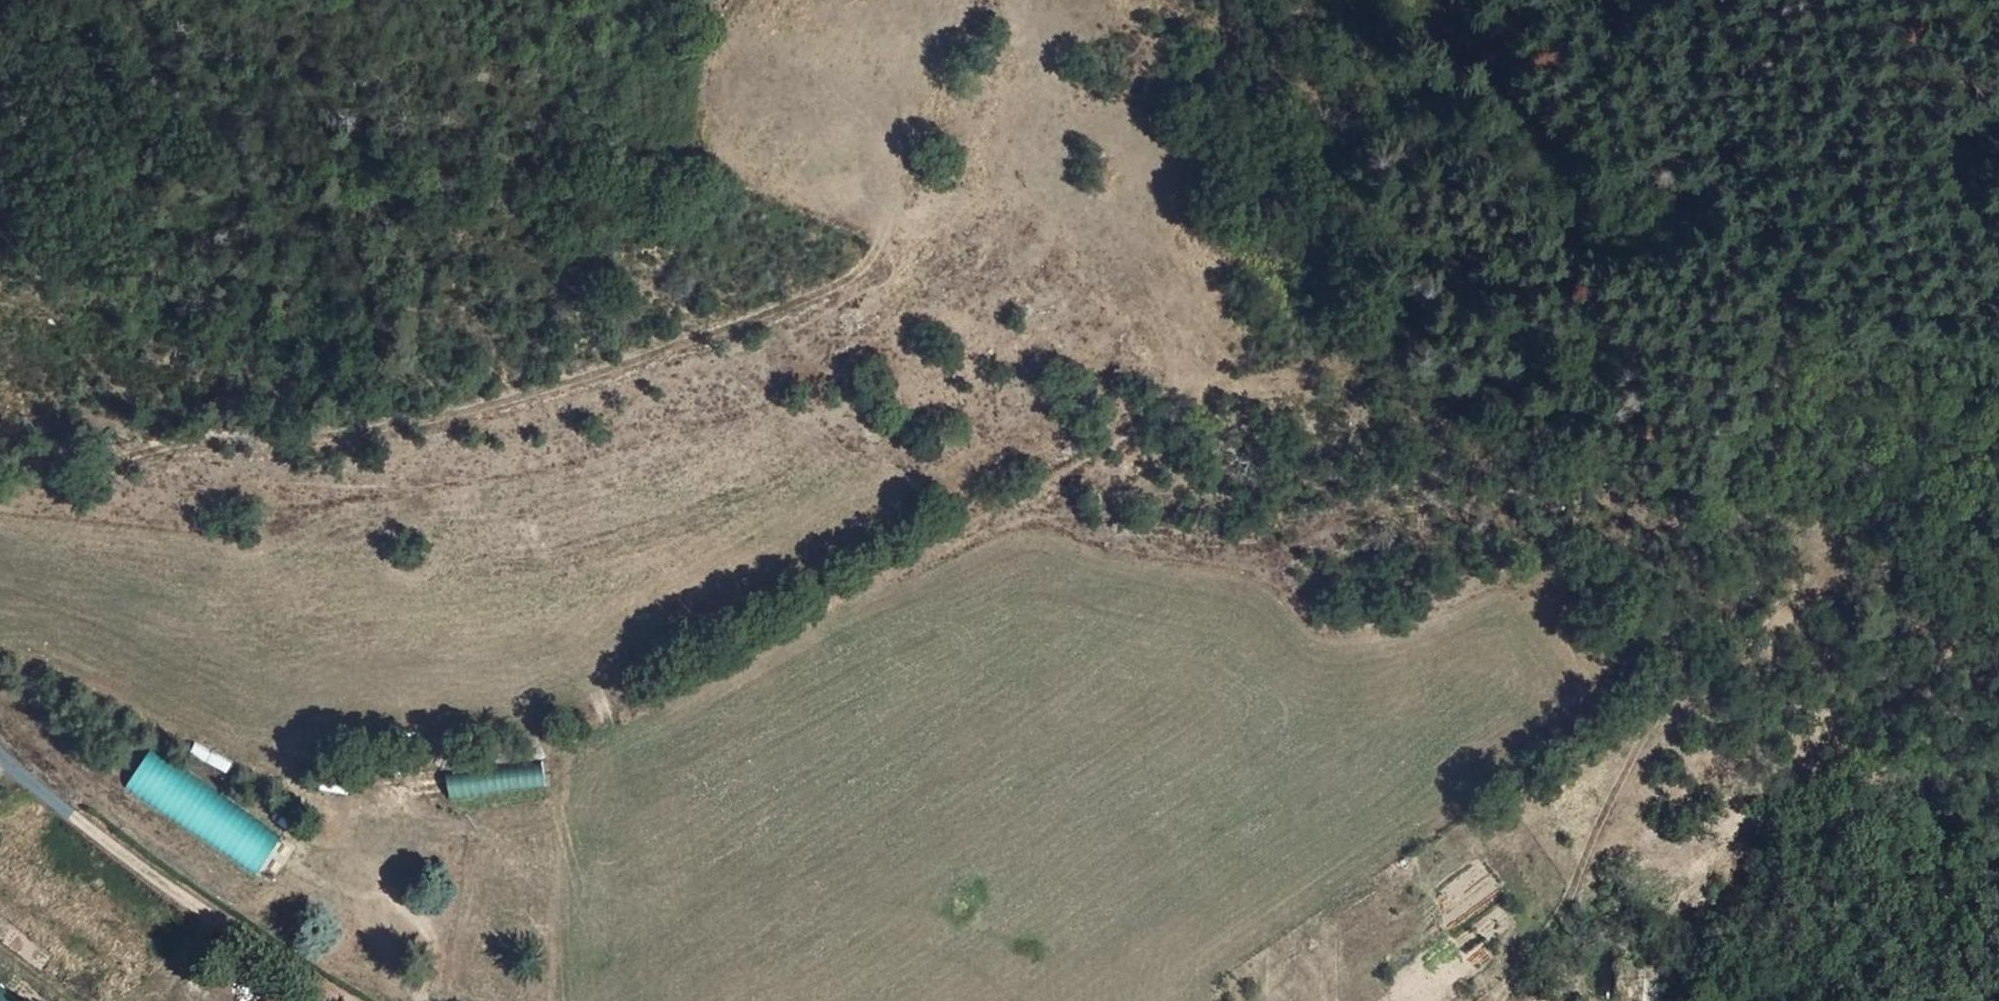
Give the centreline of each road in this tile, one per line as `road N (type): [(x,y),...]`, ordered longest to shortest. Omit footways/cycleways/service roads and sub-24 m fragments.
road 1 (track): [(884,238),(845,287),(487,409),(99,466),(0,457)]
road 2 (unclassified): [(348,1000),(80,821),(0,751)]

